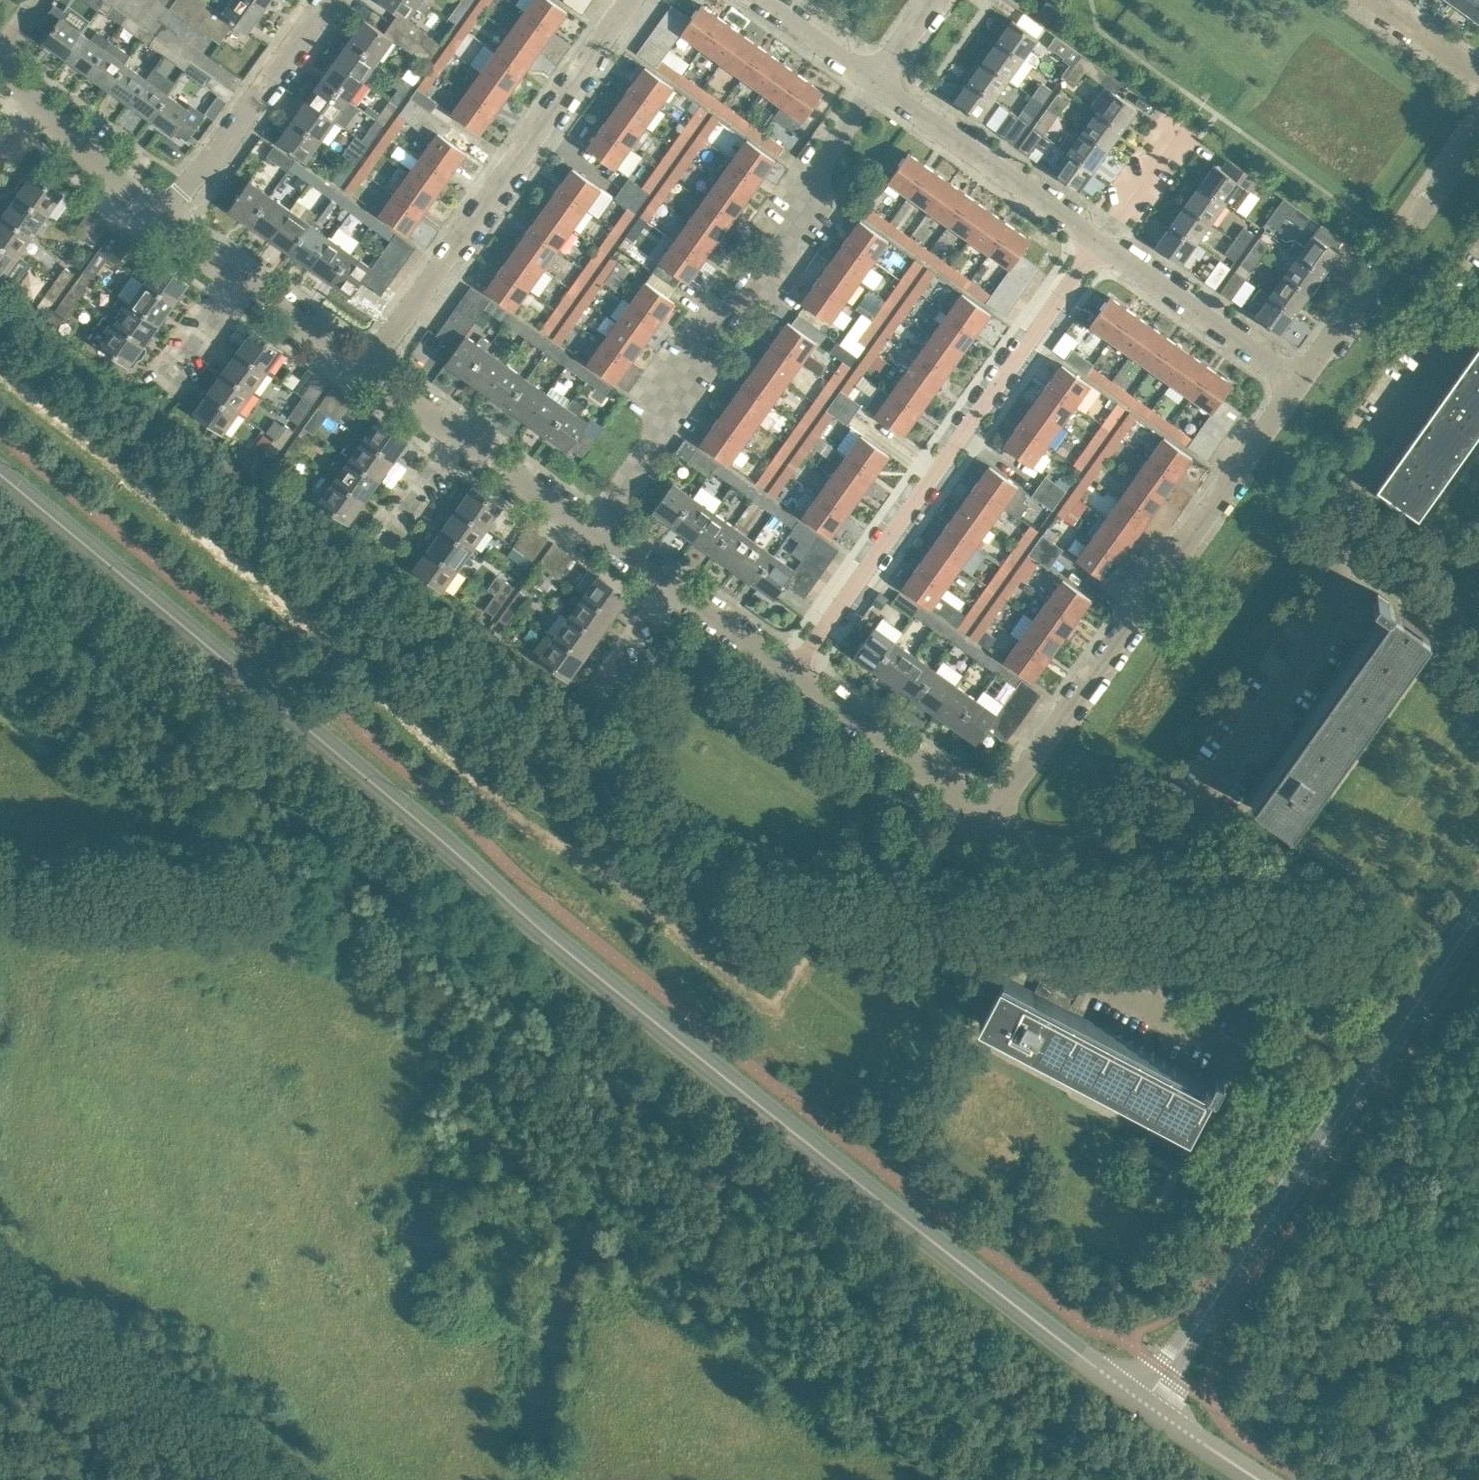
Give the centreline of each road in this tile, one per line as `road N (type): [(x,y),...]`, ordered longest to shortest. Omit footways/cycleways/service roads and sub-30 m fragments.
road 1 (secondary): [(1141,1400),(613,989),(0,474)]
road 2 (residential): [(992,824),(1041,847),(1134,852),(1172,839),(1315,641),(1338,585),(1354,476),(1478,295)]
road 3 (secondary): [(1141,1400),(1478,911)]
road 4 (residential): [(593,532),(663,433),(691,337),(709,312),(770,287),(818,158),(873,79)]
road 5 (residential): [(1100,240),(791,676)]
road 6 (residential): [(991,810),(1300,383)]
road 7 (residential): [(365,370),(629,0)]
road 8 (residential): [(1241,1053),(1025,942),(1002,913),(992,824)]
road 9 (residential): [(1300,383),(1478,132)]
road 10 (residential): [(1100,240),(873,79)]
road 11 (residential): [(161,218),(326,0)]
road 12 (residential): [(1300,383),(1100,240)]
road 13 (residential): [(991,810),(791,676)]
road 14 (track): [(0,874),(209,884)]
road 15 (residential): [(161,218),(35,102)]
road 16 (residential): [(593,532),(459,434)]
road 17 (residential): [(365,370),(238,279)]
road 18 (residential): [(791,676),(671,589)]
road 19 (tertiary): [(1259,1479),(1141,1400)]
road 20 (residential): [(873,79),(757,0)]
road 21 (residential): [(1100,240),(1177,133)]
road 22 (residential): [(597,693),(671,589)]
road 23 (residential): [(168,383),(238,279)]
road 24 (residential): [(1478,73),(1377,0)]
road 25 (residential): [(390,534),(459,434)]

